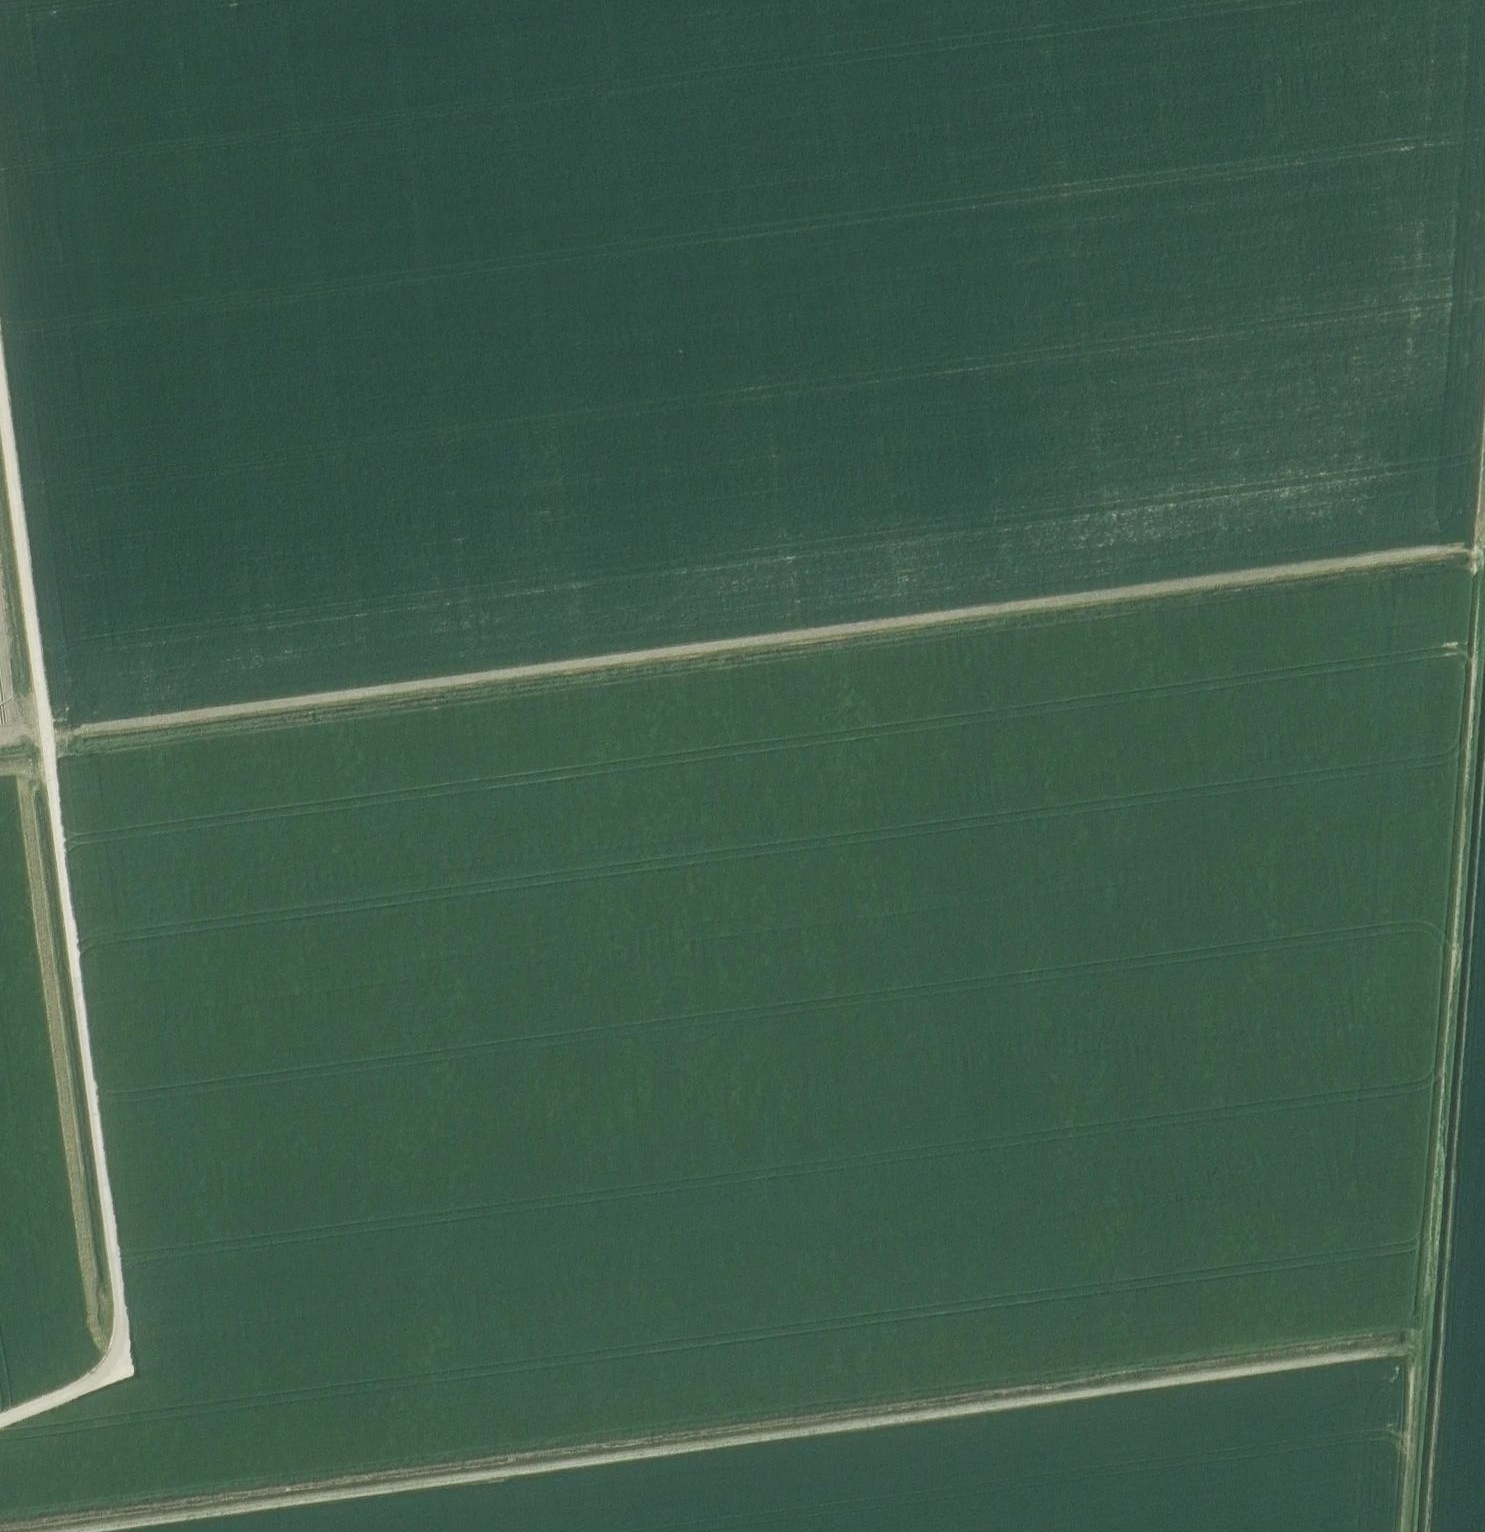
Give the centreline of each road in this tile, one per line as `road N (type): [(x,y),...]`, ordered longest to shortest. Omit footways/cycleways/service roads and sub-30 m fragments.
road 1 (track): [(0,1428),(89,1390),(110,1372),(121,1341),(0,389)]

